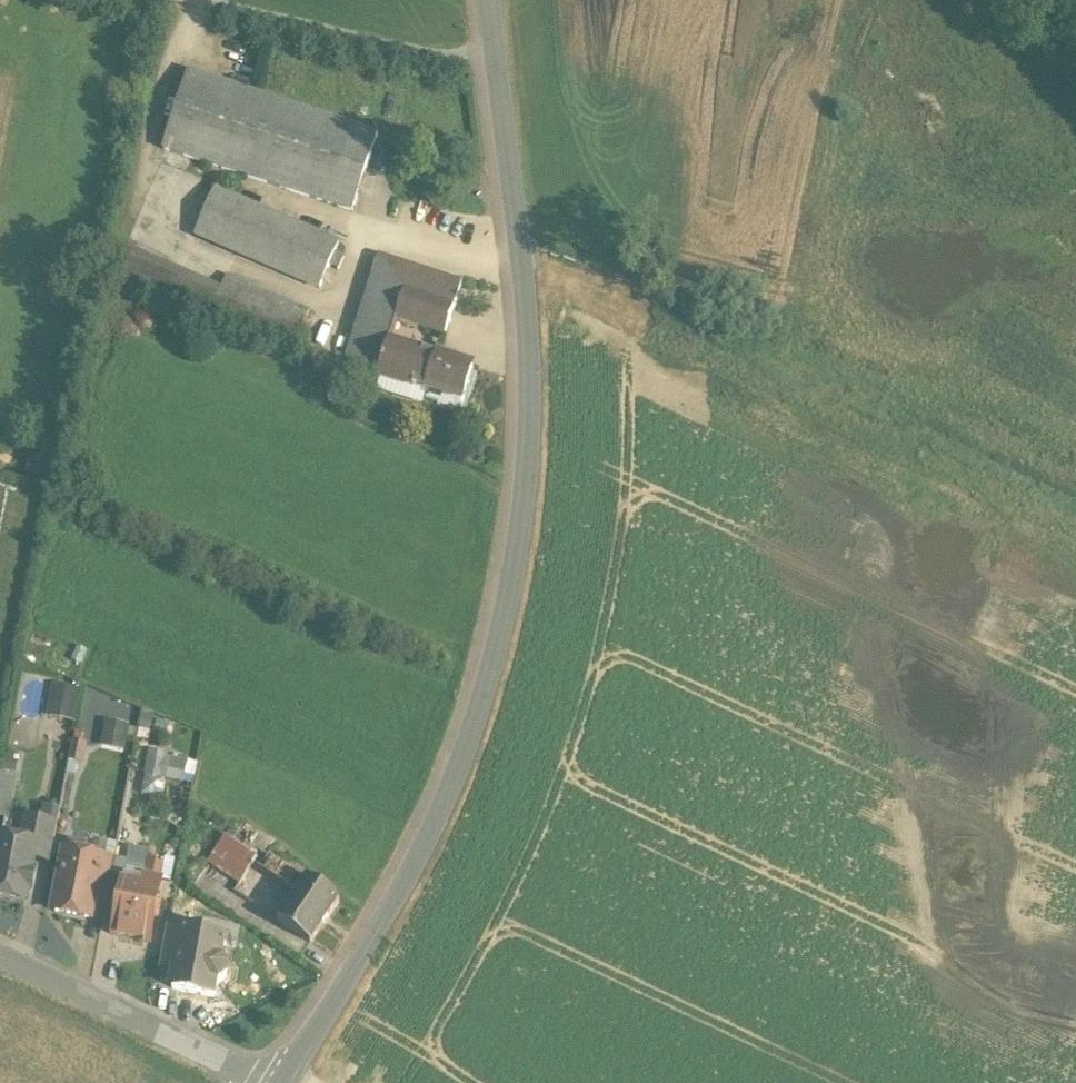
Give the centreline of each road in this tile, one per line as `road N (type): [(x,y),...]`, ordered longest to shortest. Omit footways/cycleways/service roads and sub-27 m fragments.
road 1 (tertiary): [(288,1082),(368,954),(453,789),(482,713),(516,576),(529,461),(529,342),(492,0)]
road 2 (residential): [(259,1082),(0,957)]

